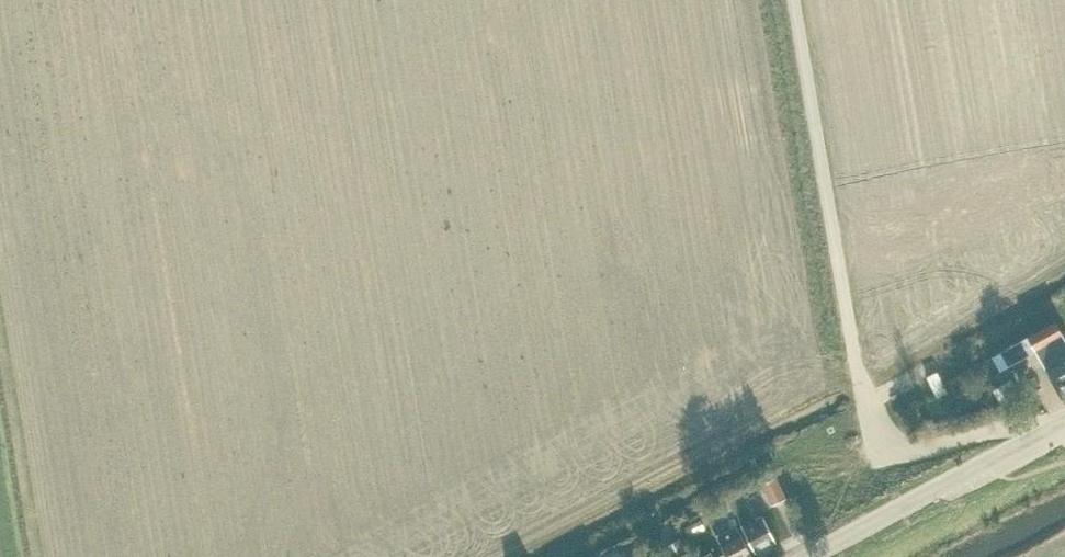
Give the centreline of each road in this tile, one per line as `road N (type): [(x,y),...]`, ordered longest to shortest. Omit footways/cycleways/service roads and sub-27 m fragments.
road 1 (unclassified): [(1051,427),(881,448),(862,409),(793,0)]
road 2 (tertiary): [(801,556),(1051,427)]

